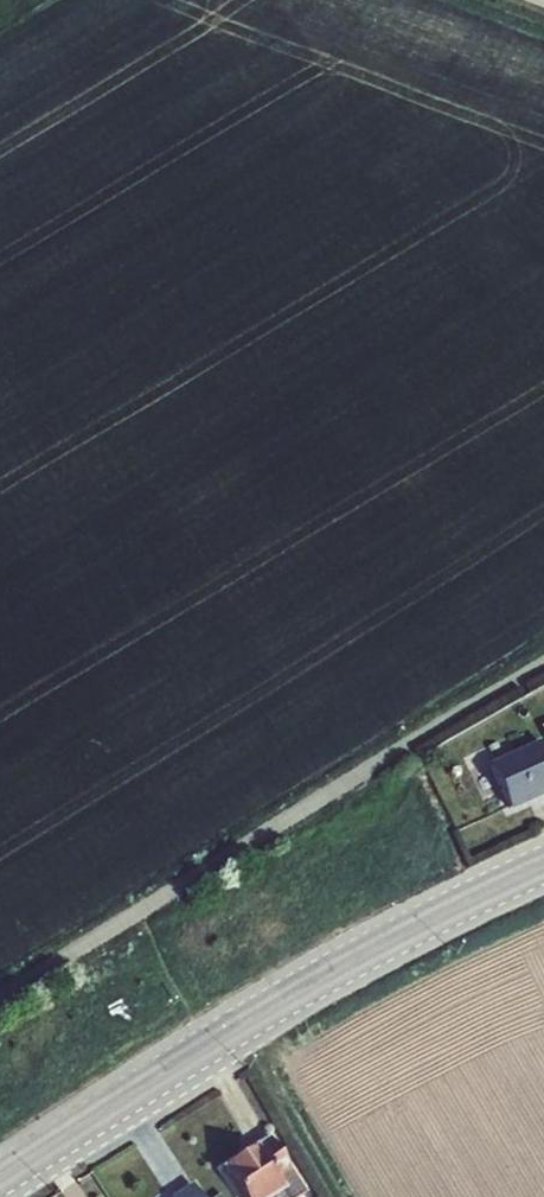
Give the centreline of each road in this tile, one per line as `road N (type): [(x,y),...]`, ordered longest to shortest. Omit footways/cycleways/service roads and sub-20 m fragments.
road 1 (secondary): [(0,1177),(311,982),(543,864)]

